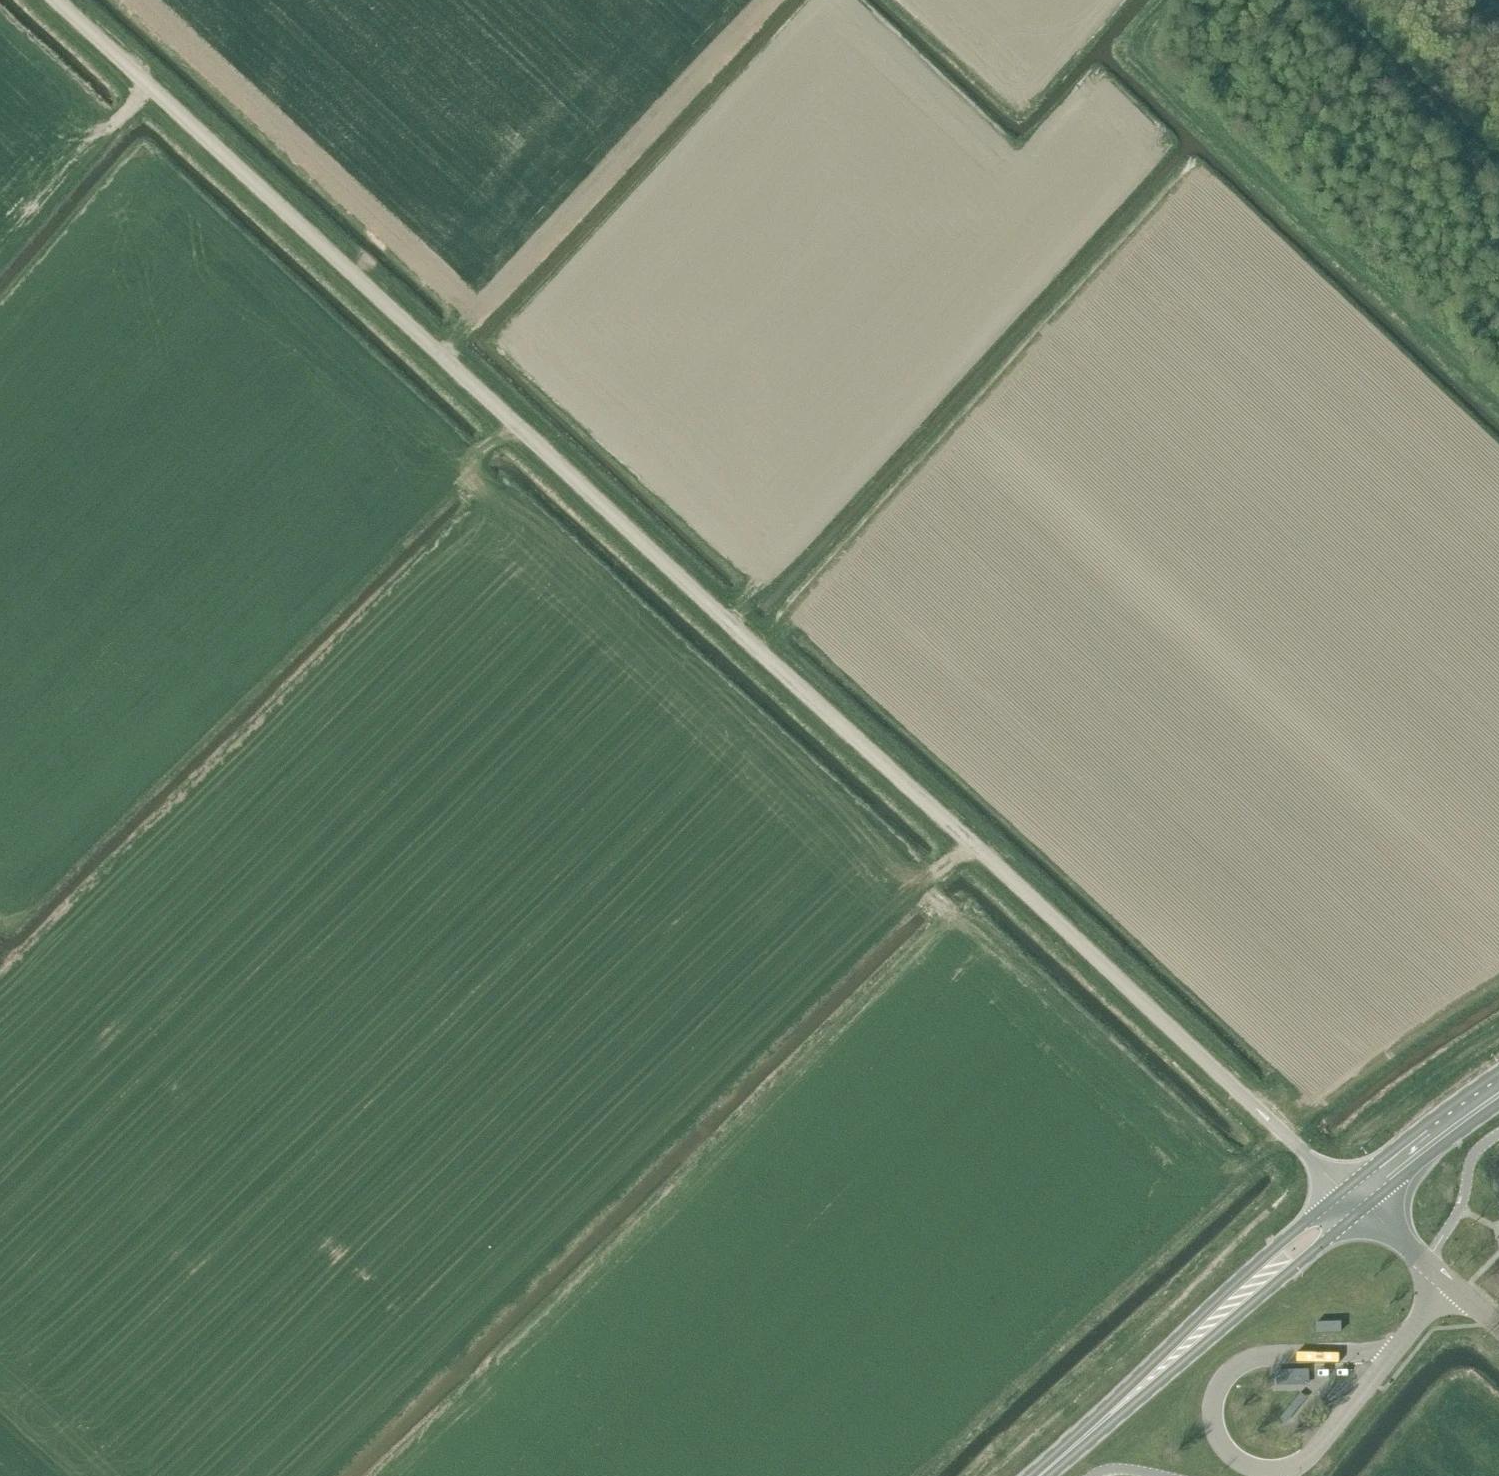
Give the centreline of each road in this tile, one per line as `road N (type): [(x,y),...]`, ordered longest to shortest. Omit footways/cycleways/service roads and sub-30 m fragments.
road 1 (unclassified): [(1346,1186),(58,0)]
road 2 (primary): [(1065,1452),(1109,1424),(1366,1205)]
road 3 (primary): [(1346,1186),(1224,1291),(1065,1452)]
road 4 (unclassified): [(1444,1280),(1299,1467),(1269,1472)]
road 5 (primary): [(1498,1067),(1346,1186)]
road 6 (primary): [(1366,1205),(1498,1103)]

